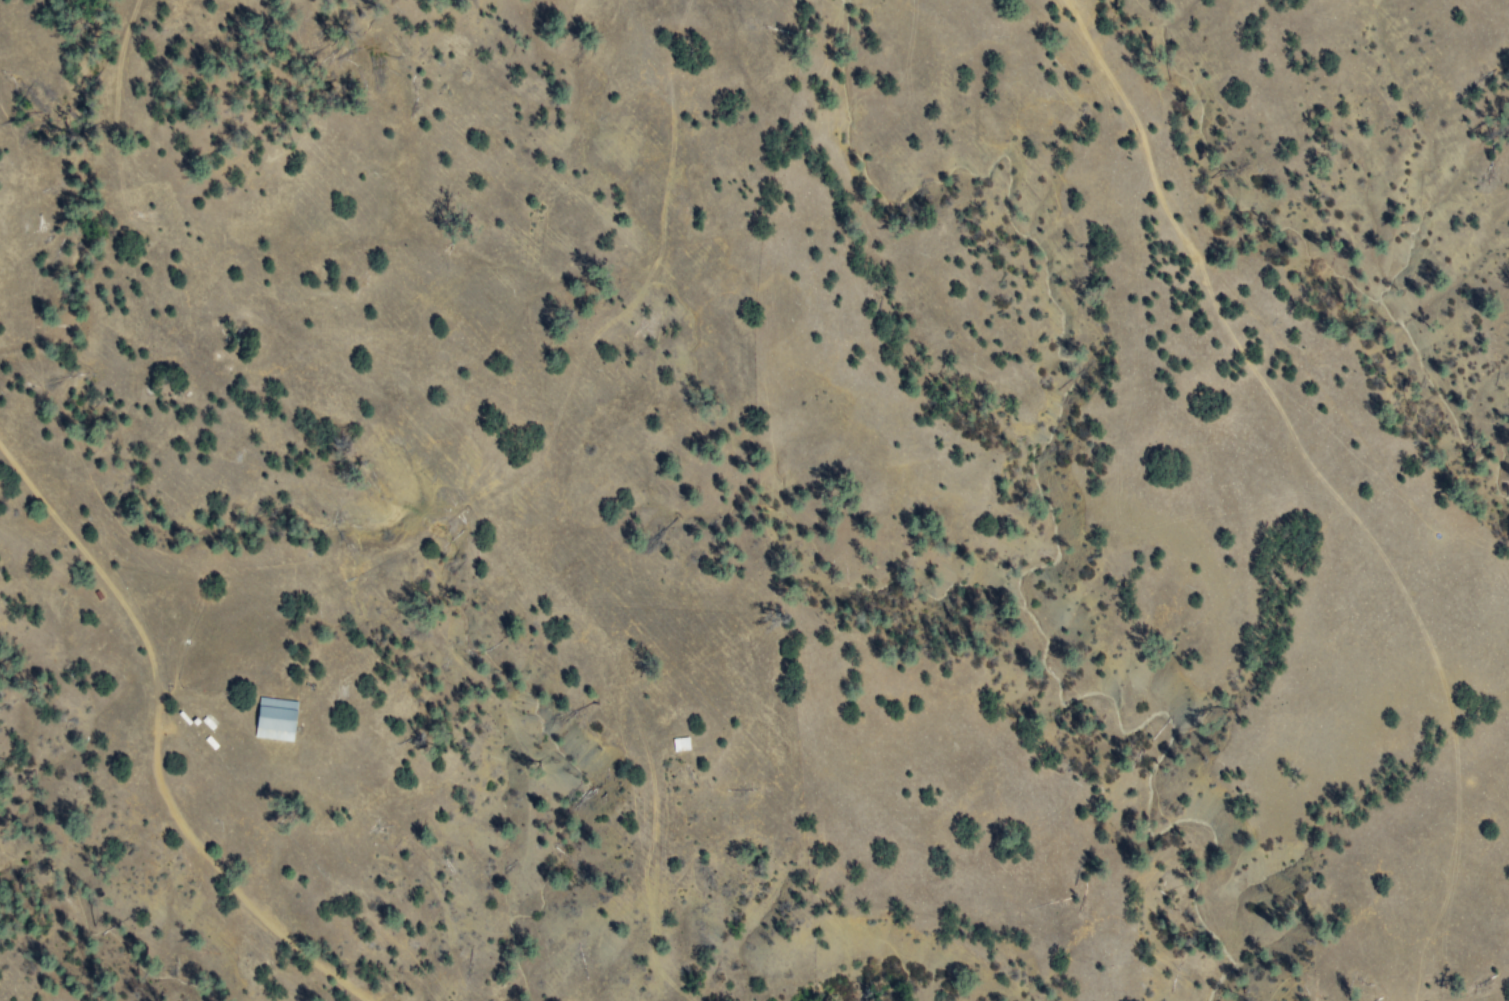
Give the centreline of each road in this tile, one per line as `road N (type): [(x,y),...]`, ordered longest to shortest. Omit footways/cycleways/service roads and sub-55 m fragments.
road 1 (track): [(374,1000),(273,926),(186,811),(171,768),(170,694),(157,636),(0,431)]

